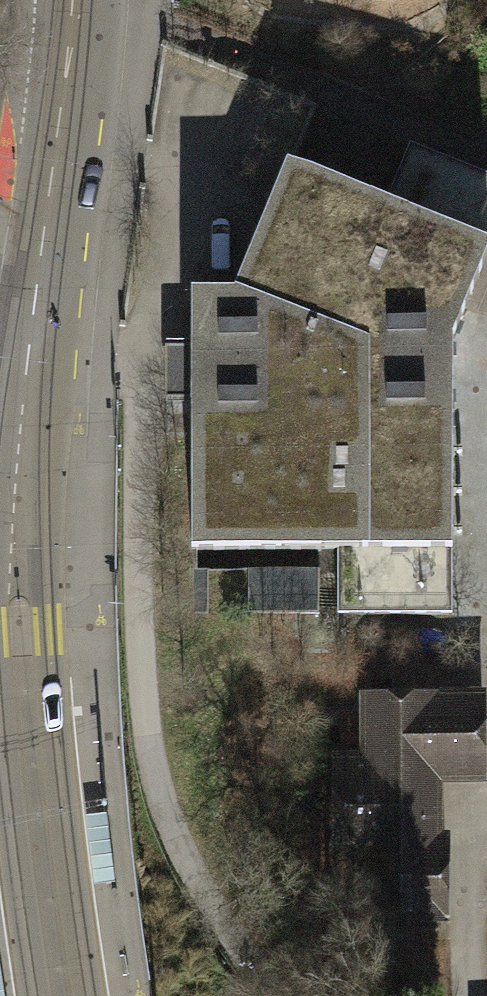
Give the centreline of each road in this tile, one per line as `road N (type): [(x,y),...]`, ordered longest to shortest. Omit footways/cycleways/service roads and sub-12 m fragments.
road 1 (tertiary): [(82,995),(34,557),(10,495)]
road 2 (tertiary): [(72,0),(29,330)]
road 3 (tertiary): [(0,694),(38,995)]
road 4 (tertiary): [(29,330),(10,495)]

